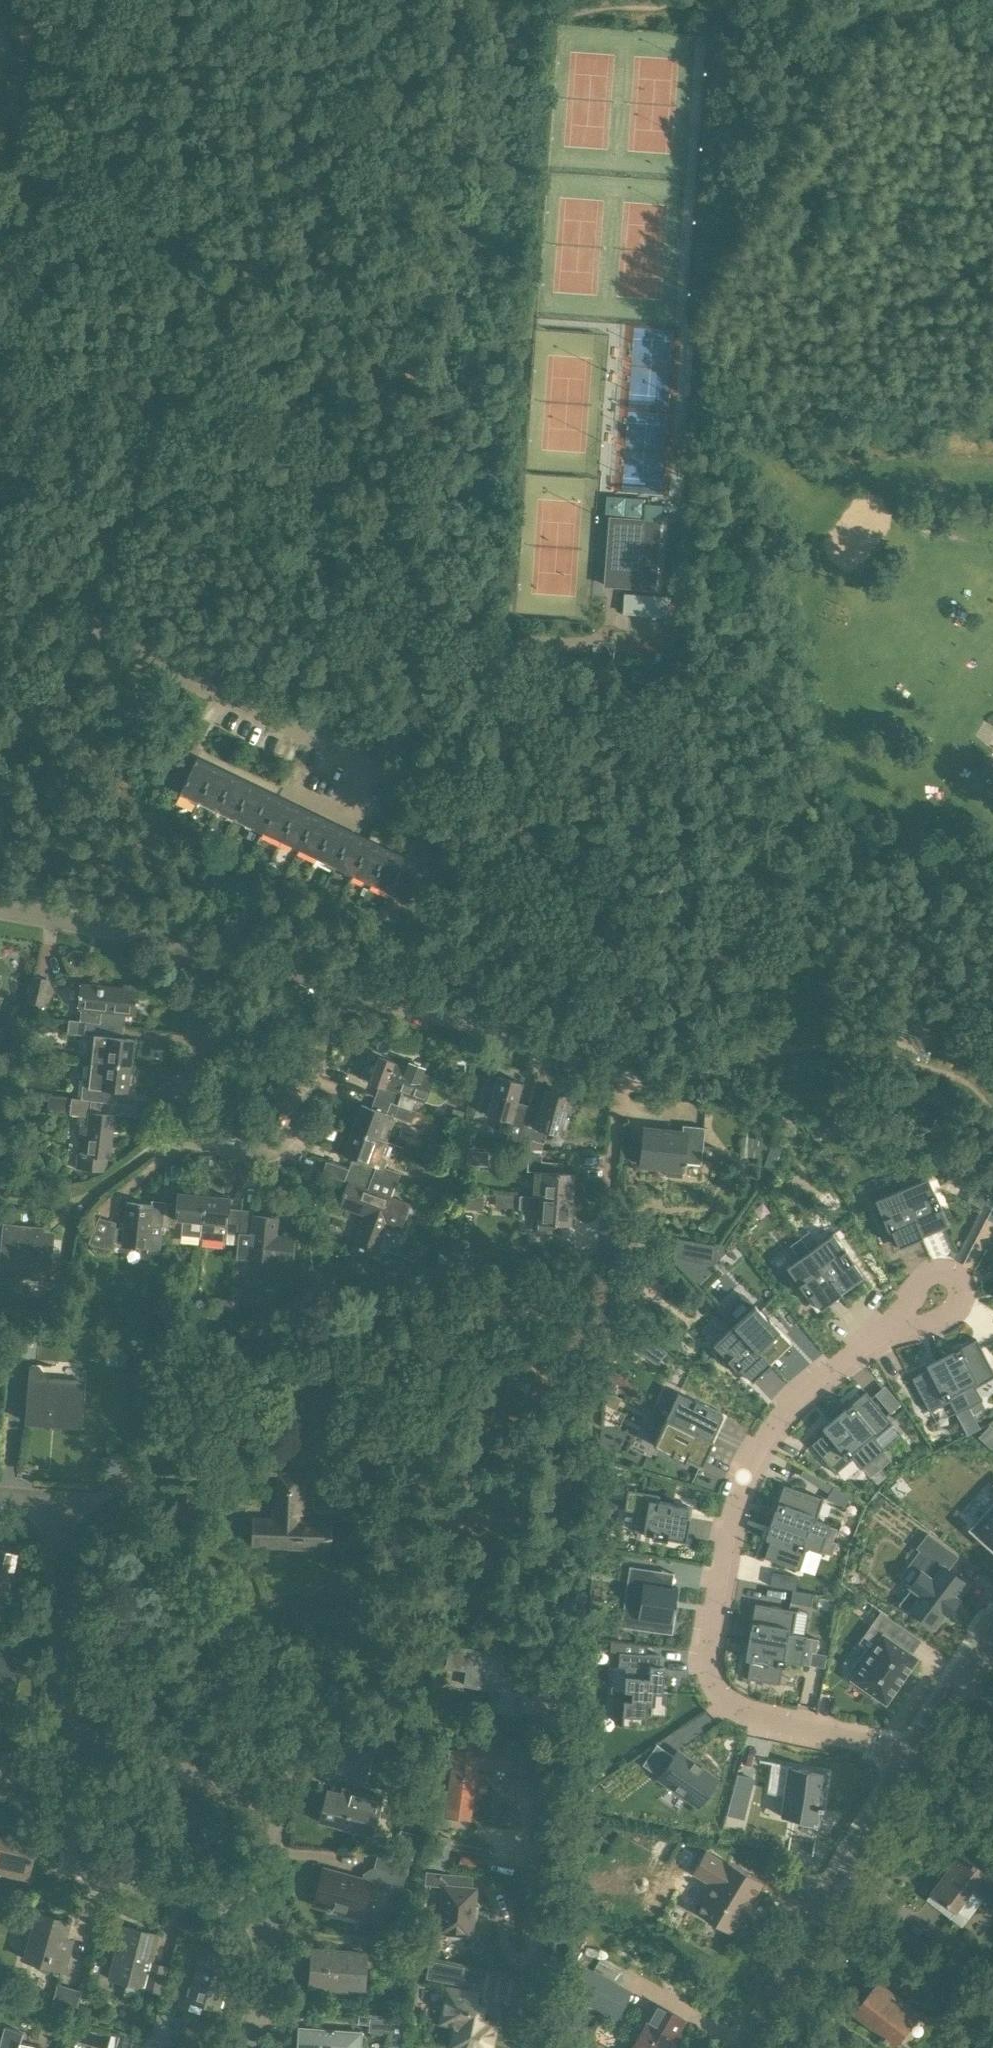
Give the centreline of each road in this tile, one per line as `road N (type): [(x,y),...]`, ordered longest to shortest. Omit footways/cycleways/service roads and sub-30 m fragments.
road 1 (track): [(550,2047),(582,1365),(618,1053)]
road 2 (residential): [(911,1758),(739,1709),(714,1688),(707,1633),(745,1478),(776,1427),(825,1377),(948,1288)]
road 3 (unclassified): [(107,551),(162,411),(178,234),(180,0)]
road 4 (residential): [(354,983),(275,1161),(173,1136),(186,942)]
road 5 (unclassified): [(525,1027),(546,620)]
road 6 (residential): [(271,1935),(63,1867),(58,1721)]
road 7 (residential): [(271,1935),(277,1810),(58,1721)]
road 8 (unclassified): [(744,2047),(911,1758)]
road 9 (residential): [(58,1721),(59,1505),(0,1498)]
road 10 (residential): [(0,768),(78,623),(107,551)]
road 11 (residential): [(186,942),(0,898)]
road 12 (residential): [(525,1027),(354,983)]
road 13 (residential): [(354,983),(186,942)]
road 14 (unclassified): [(911,1758),(992,1633)]

